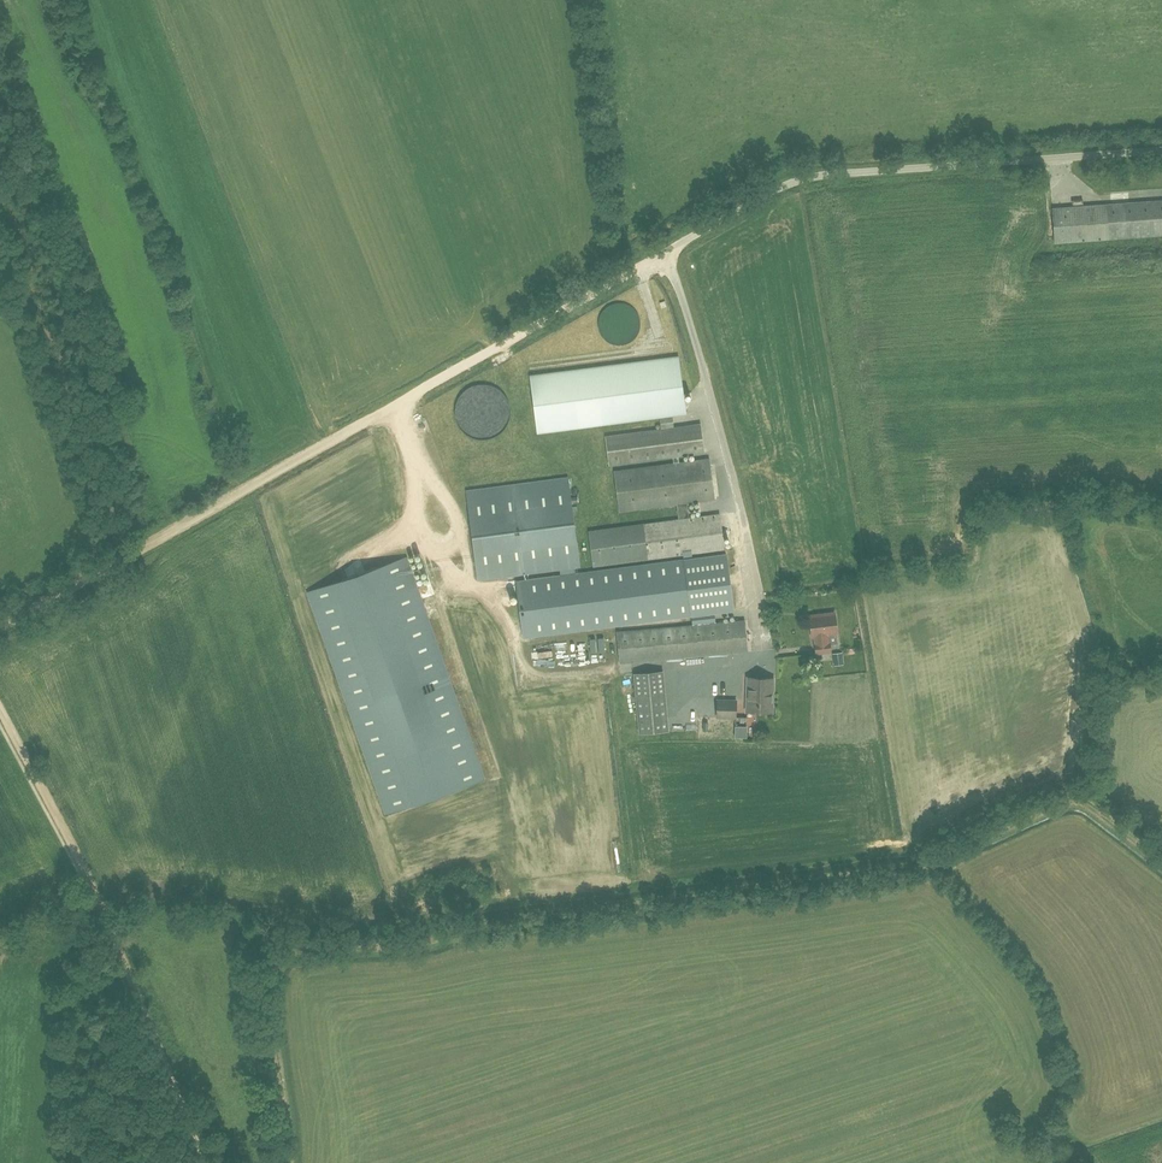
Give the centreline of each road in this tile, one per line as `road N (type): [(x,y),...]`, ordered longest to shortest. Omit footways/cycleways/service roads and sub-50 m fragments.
road 1 (track): [(0,626),(641,266)]
road 2 (unclassified): [(641,266),(800,181),(1161,151)]
road 3 (track): [(204,1162),(81,864),(0,707)]

